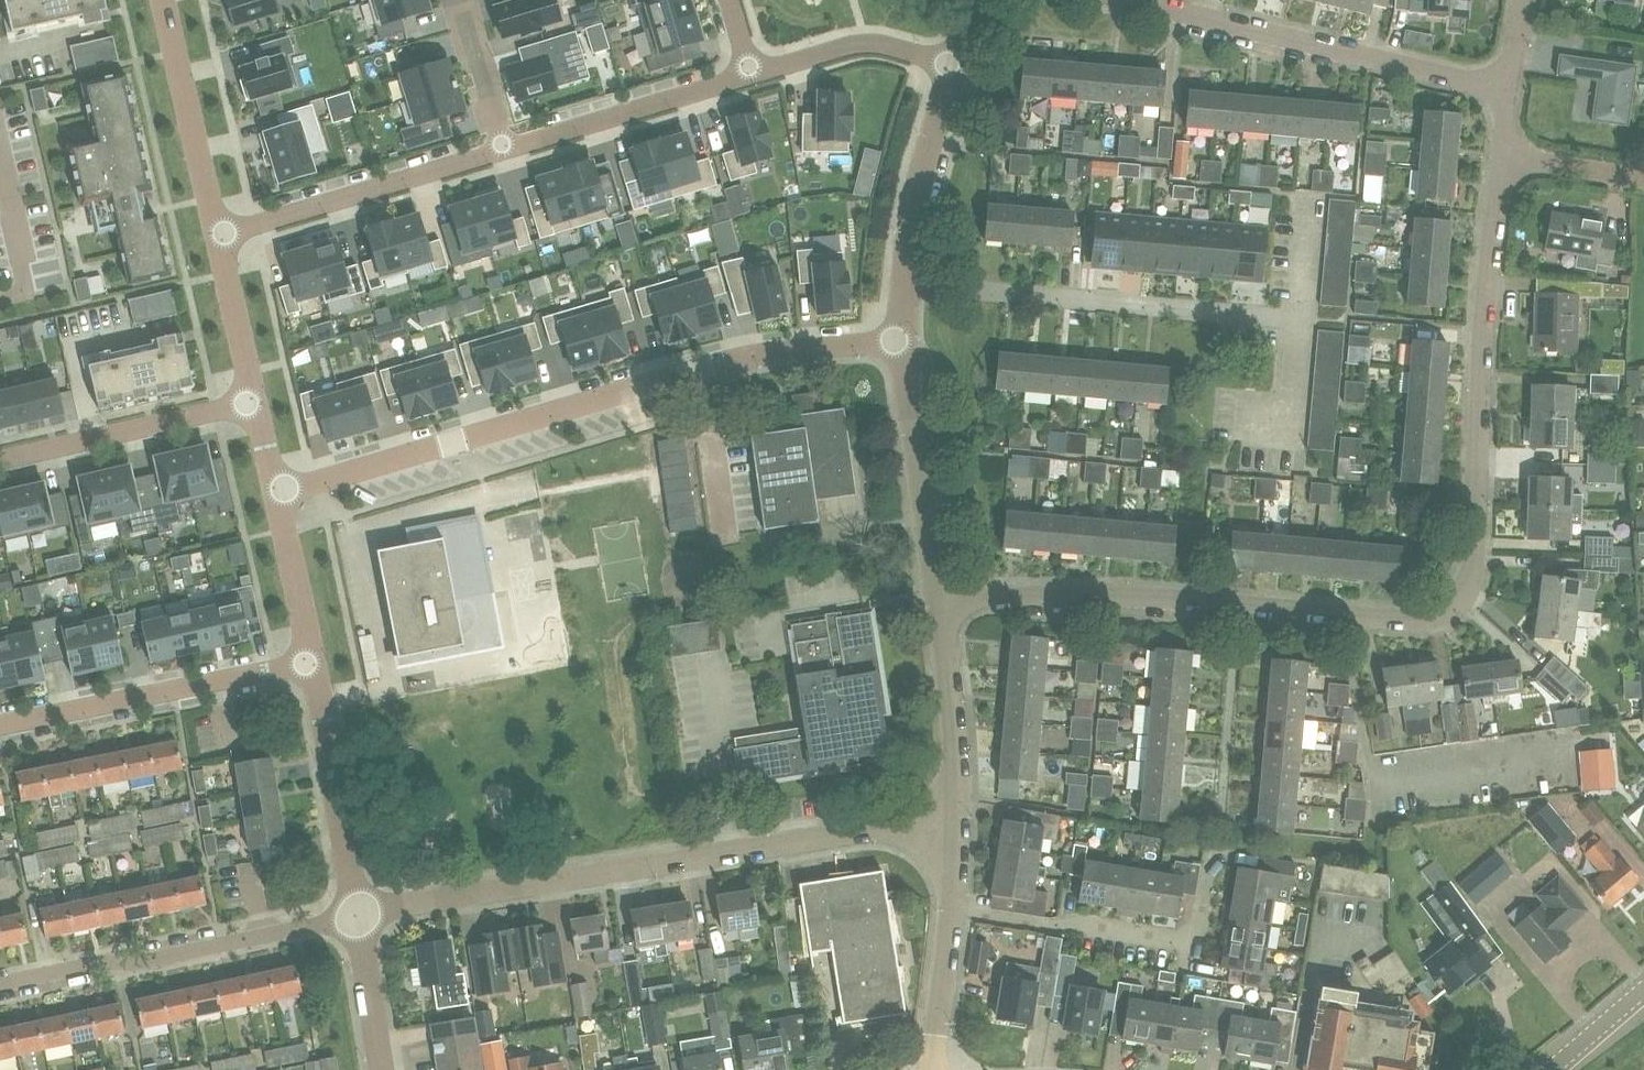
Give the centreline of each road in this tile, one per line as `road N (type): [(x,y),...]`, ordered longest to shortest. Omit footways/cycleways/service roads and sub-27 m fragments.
road 1 (residential): [(937,600),(1115,596),(1422,627),(1454,610),(1472,572),(1481,320),(1502,160)]
road 2 (residential): [(275,493),(772,350),(898,343)]
road 3 (residential): [(358,920),(757,848),(949,824)]
road 4 (residential): [(1304,321),(898,280)]
road 5 (residential): [(1510,88),(1134,0)]
road 6 (residential): [(0,994),(358,920)]
road 7 (residential): [(951,906),(1203,949),(1217,867)]
road 8 (residential): [(0,726),(314,660)]
road 9 (residential): [(501,149),(217,236)]
road 10 (residential): [(358,920),(314,660)]
road 11 (residential): [(752,76),(501,149)]
road 12 (residential): [(254,401),(0,457)]
road 13 (residential): [(937,600),(898,343)]
road 14 (residential): [(217,236),(162,0)]
road 15 (residential): [(898,280),(920,168),(955,53)]
road 16 (residential): [(949,824),(937,600)]
road 17 (residential): [(955,53),(864,44),(752,76)]
road 18 (residential): [(314,660),(275,493)]
road 19 (residential): [(254,401),(217,236)]
road 20 (residential): [(928,1069),(951,906)]
road 21 (residential): [(457,0),(501,149)]
road 22 (residential): [(383,1069),(358,920)]
road 23 (residential): [(1502,160),(1643,181)]
road 24 (unclassified): [(1553,1069),(1643,991)]

